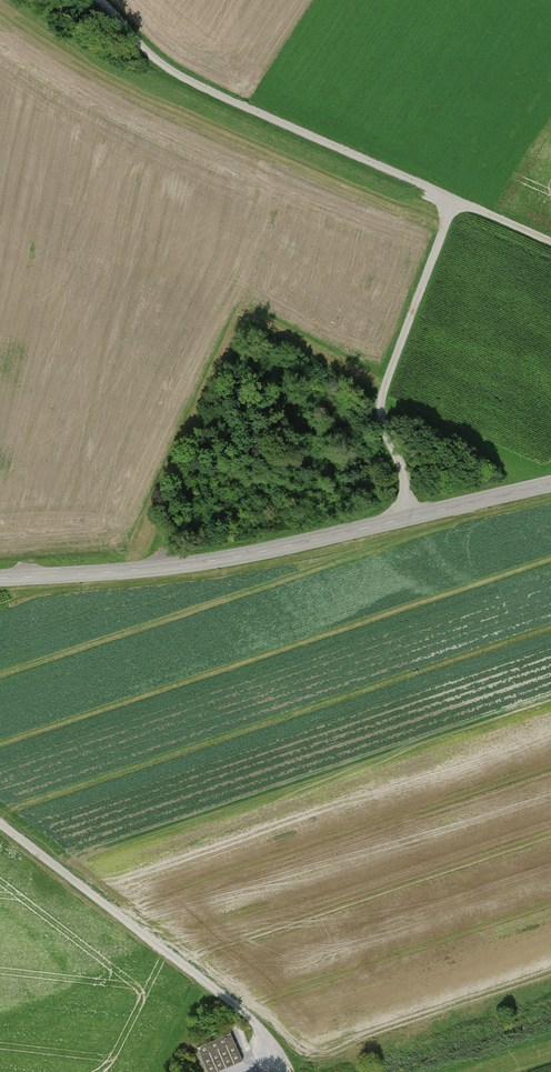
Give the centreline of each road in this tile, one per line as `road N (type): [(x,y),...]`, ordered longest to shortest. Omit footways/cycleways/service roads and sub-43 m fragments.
road 1 (tertiary): [(550,484),(205,562),(0,578)]
road 2 (track): [(67,0),(149,75),(455,200)]
road 3 (track): [(0,826),(254,1022),(293,1071)]
road 4 (track): [(455,200),(381,402),(404,488),(403,519)]

